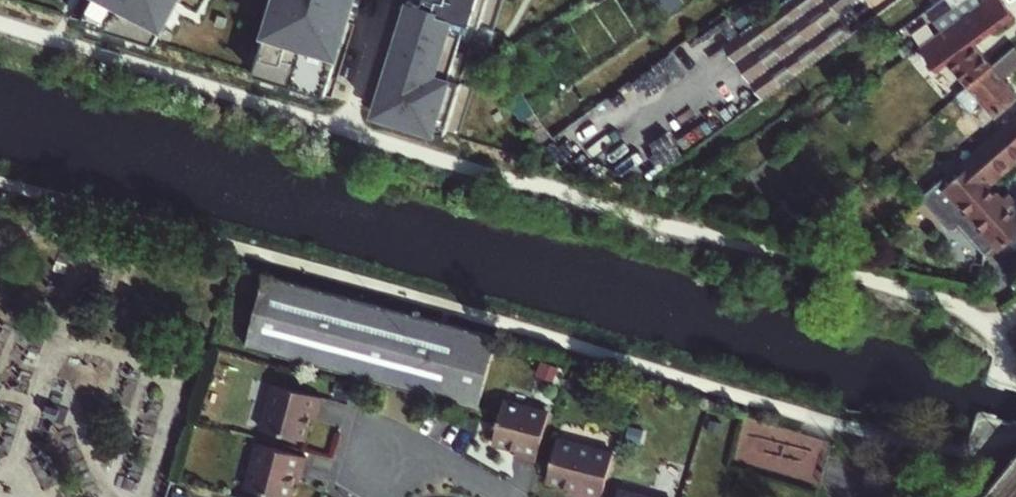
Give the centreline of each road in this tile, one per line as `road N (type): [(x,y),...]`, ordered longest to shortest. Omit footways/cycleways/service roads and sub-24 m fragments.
road 1 (residential): [(378,463),(445,468),(503,496)]
road 2 (residential): [(392,0),(355,126)]

